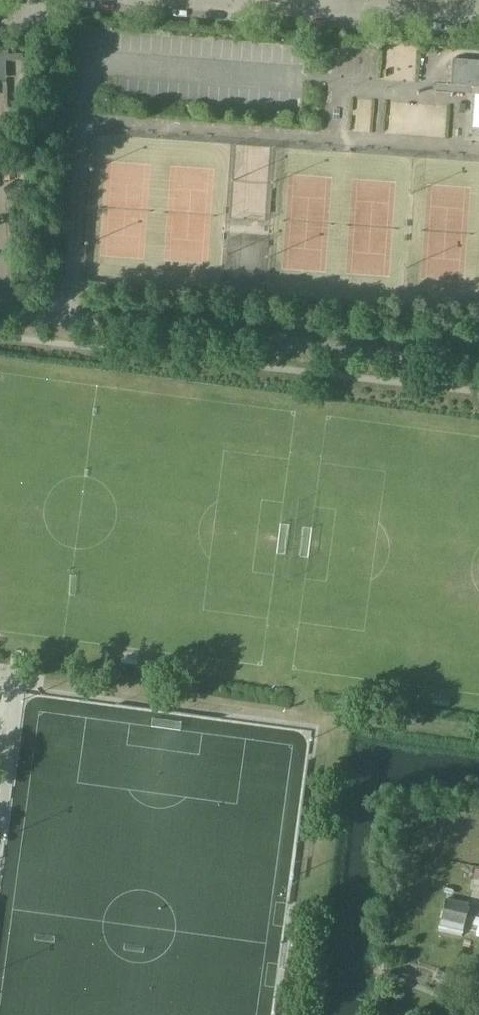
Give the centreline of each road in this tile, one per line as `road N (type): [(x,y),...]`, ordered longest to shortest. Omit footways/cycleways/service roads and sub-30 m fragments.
road 1 (unclassified): [(308,0),(478,4)]
road 2 (unclassified): [(0,310),(131,327)]

